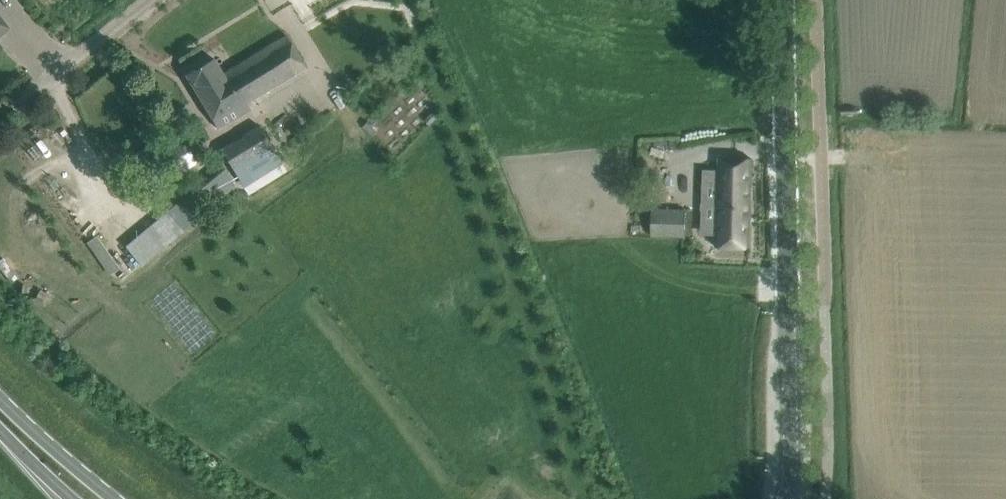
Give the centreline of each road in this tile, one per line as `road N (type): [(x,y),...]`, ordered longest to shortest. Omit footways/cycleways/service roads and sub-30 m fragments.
road 1 (tertiary): [(785,498),(792,344),(782,0)]
road 2 (unclassified): [(0,110),(134,0)]
road 3 (secondary): [(113,498),(0,399)]

